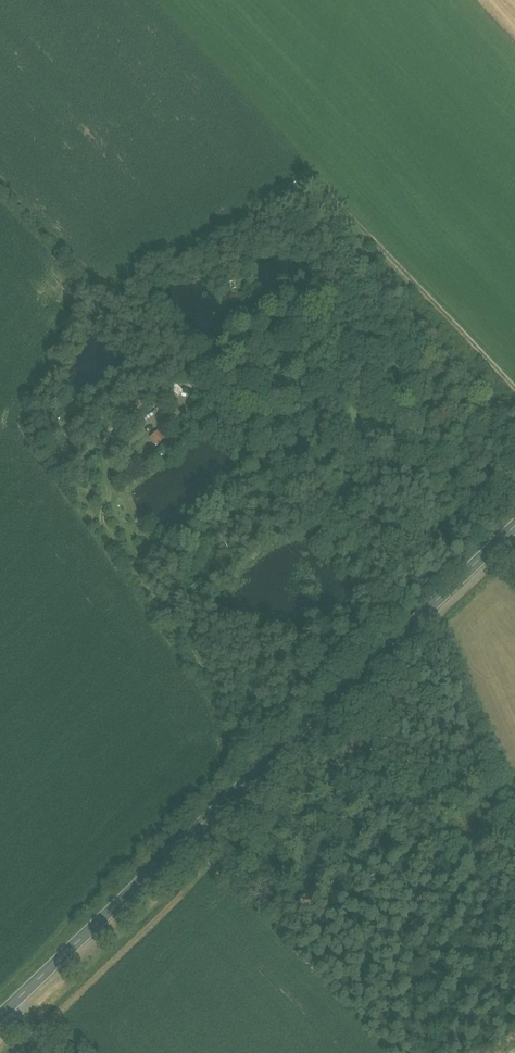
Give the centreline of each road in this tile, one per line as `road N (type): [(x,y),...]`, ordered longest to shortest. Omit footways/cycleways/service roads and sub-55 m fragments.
road 1 (tertiary): [(514,526),(0,1013)]

